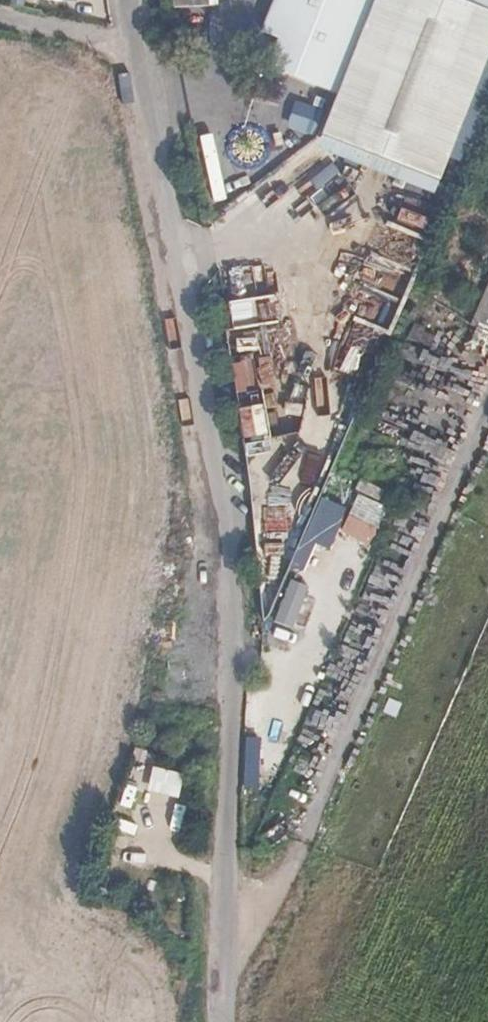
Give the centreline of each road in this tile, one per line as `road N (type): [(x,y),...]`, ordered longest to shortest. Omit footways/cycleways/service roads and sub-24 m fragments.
road 1 (unclassified): [(122,0),(225,588),(221,1021)]
road 2 (track): [(231,1021),(283,882),(487,410)]

